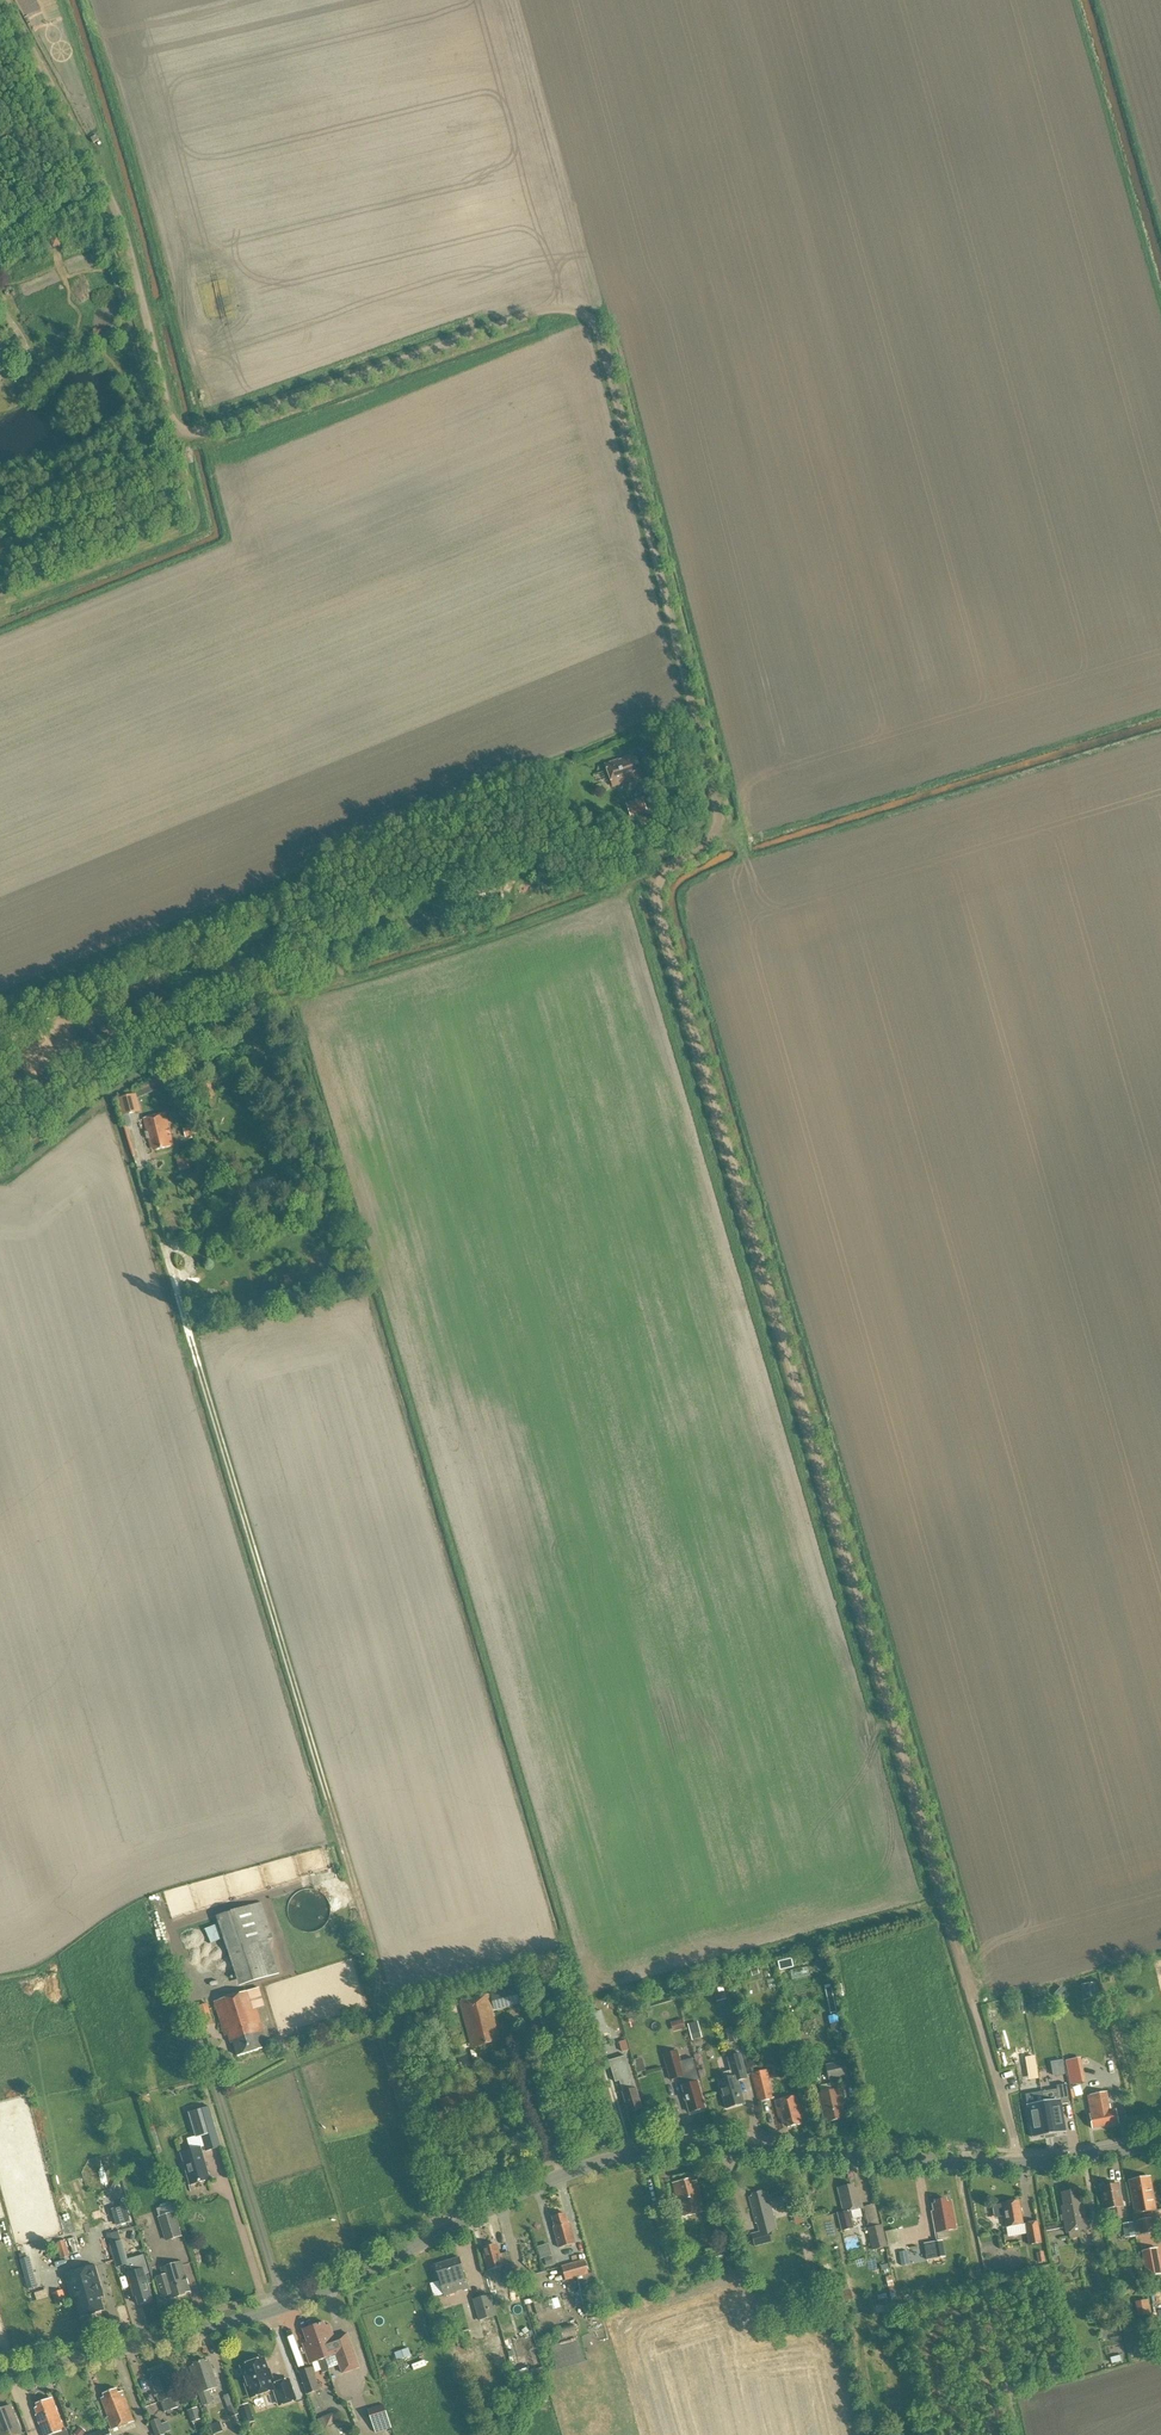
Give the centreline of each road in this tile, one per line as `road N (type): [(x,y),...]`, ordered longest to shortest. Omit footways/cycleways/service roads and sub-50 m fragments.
road 1 (track): [(1018,2153),(657,906),(662,881),(713,847),(723,824),(601,330),(585,313),(552,311),(201,435),(179,431),(127,242),(4,0)]
road 2 (secondary): [(0,2377),(253,2320),(556,2180),(672,2148),(1015,2169),(1160,2149)]

